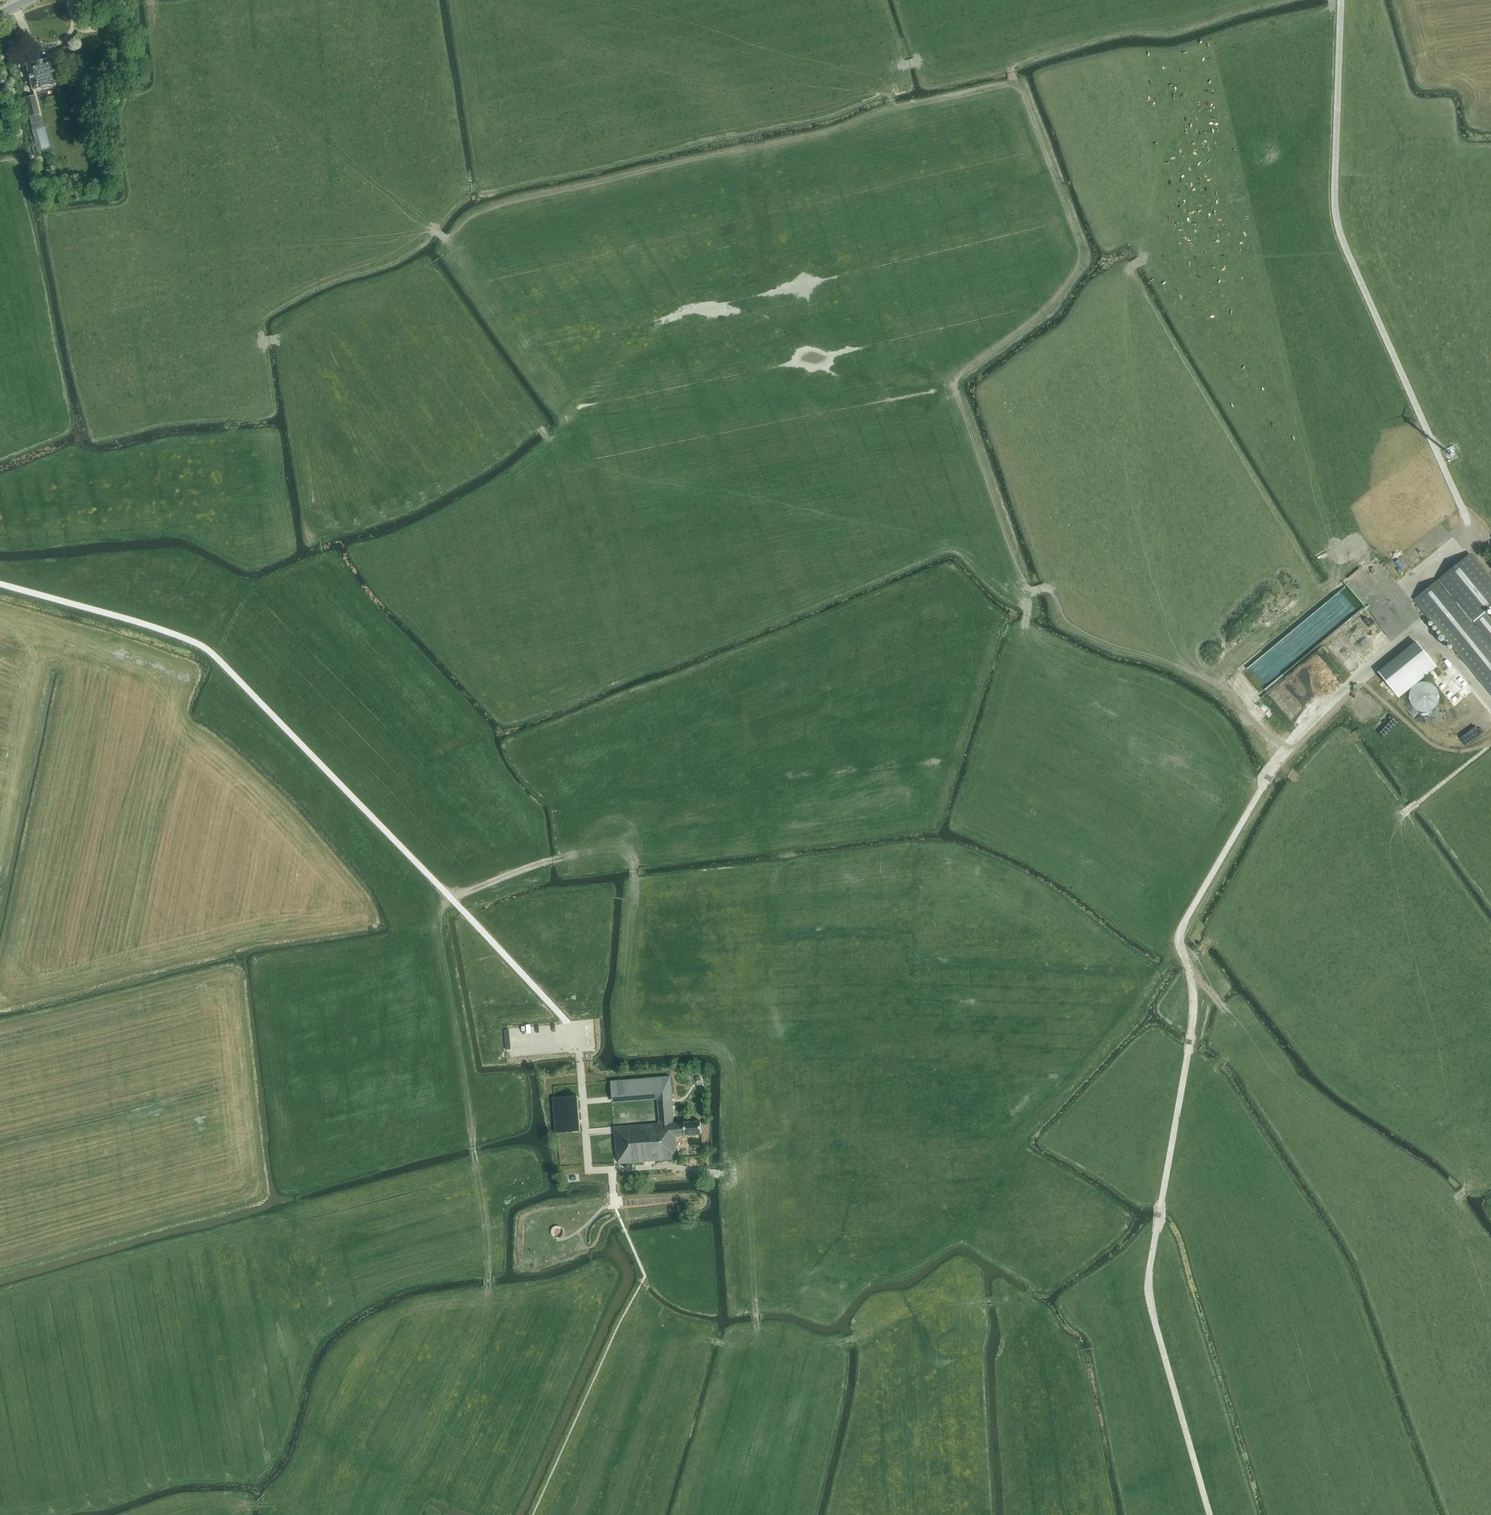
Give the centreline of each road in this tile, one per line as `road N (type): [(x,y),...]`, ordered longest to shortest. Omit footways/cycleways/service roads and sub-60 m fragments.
road 1 (track): [(1210,1514),(1148,1292),(1192,1020),(1179,934),(1279,757),(1417,626)]
road 2 (track): [(452,899),(545,861),(619,848),(632,857),(635,888),(621,1024),(627,1040),(710,1042),(729,1063),(739,1175),(730,1227),(756,1304),(755,1336),(733,1345),(625,1316)]
road 3 (track): [(1358,678),(1437,746),(1460,751),(1490,741)]
road 4 (track): [(1417,626),(1402,598),(1469,538)]

